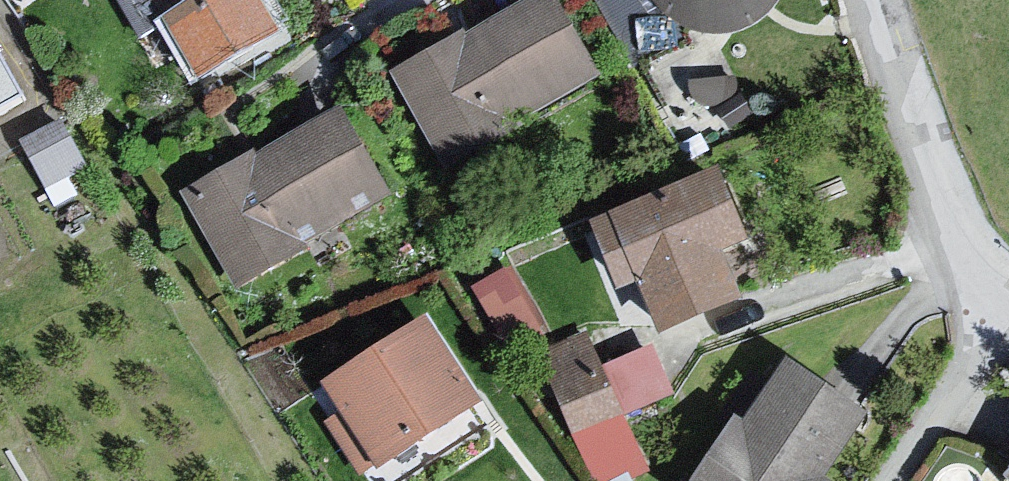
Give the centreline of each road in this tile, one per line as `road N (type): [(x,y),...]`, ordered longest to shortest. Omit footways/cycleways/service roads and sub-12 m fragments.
road 1 (residential): [(982,296),(872,0)]

